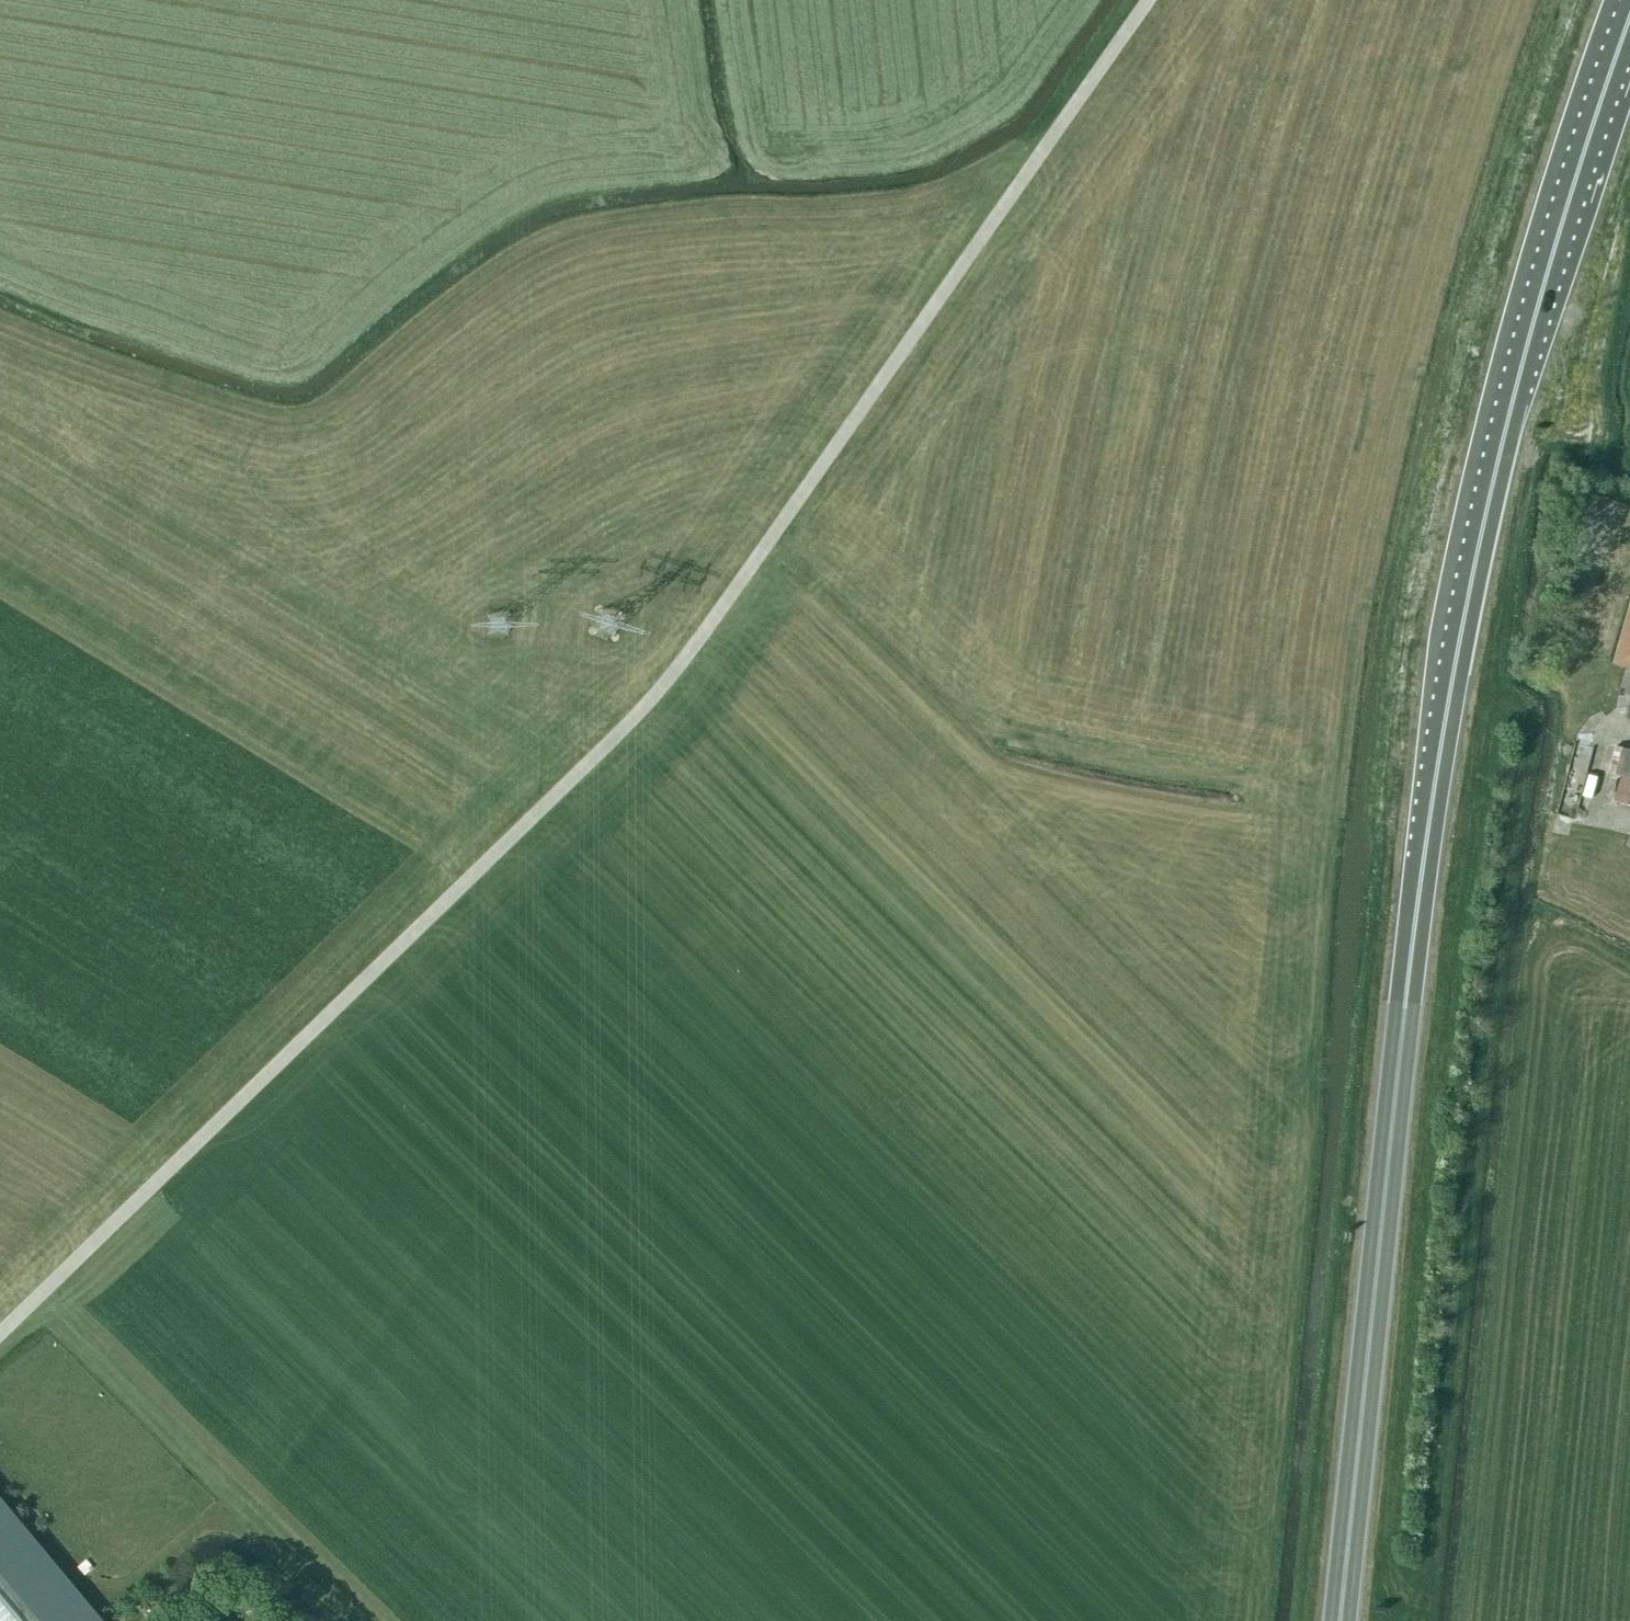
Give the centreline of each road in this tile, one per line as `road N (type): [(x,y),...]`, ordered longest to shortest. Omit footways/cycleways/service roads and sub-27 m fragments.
road 1 (track): [(1147,0),(694,654),(624,737),(0,1342)]
road 2 (trunk): [(1339,1620),(1412,920),(1471,565),(1519,366),(1629,19)]

